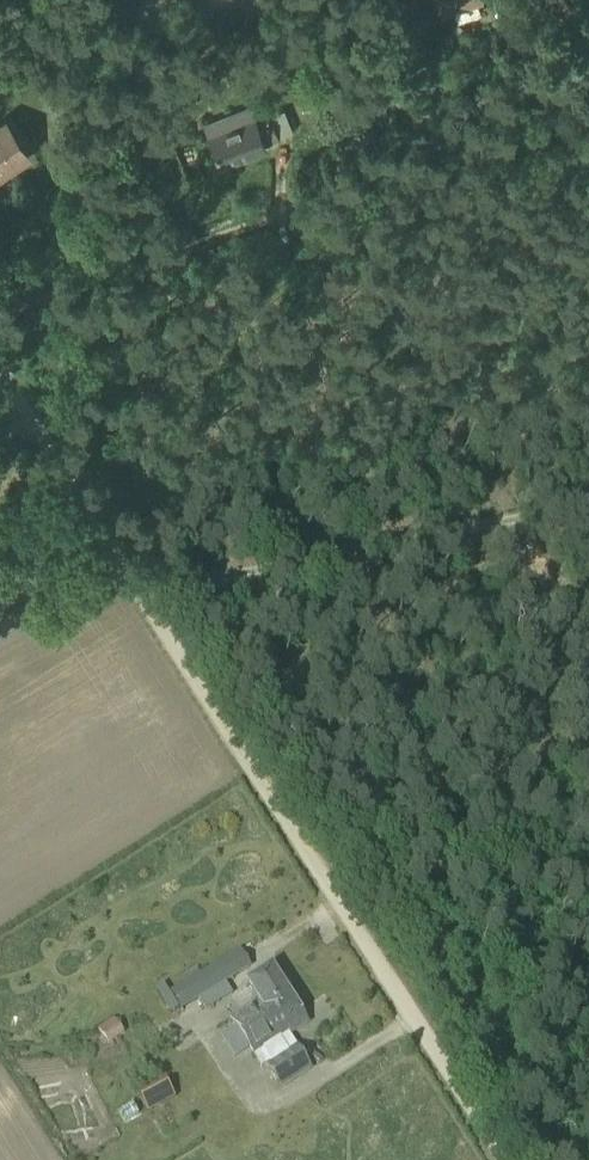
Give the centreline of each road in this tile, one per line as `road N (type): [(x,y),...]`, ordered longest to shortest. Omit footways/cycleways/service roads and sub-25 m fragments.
road 1 (track): [(509,1159),(0,362)]

